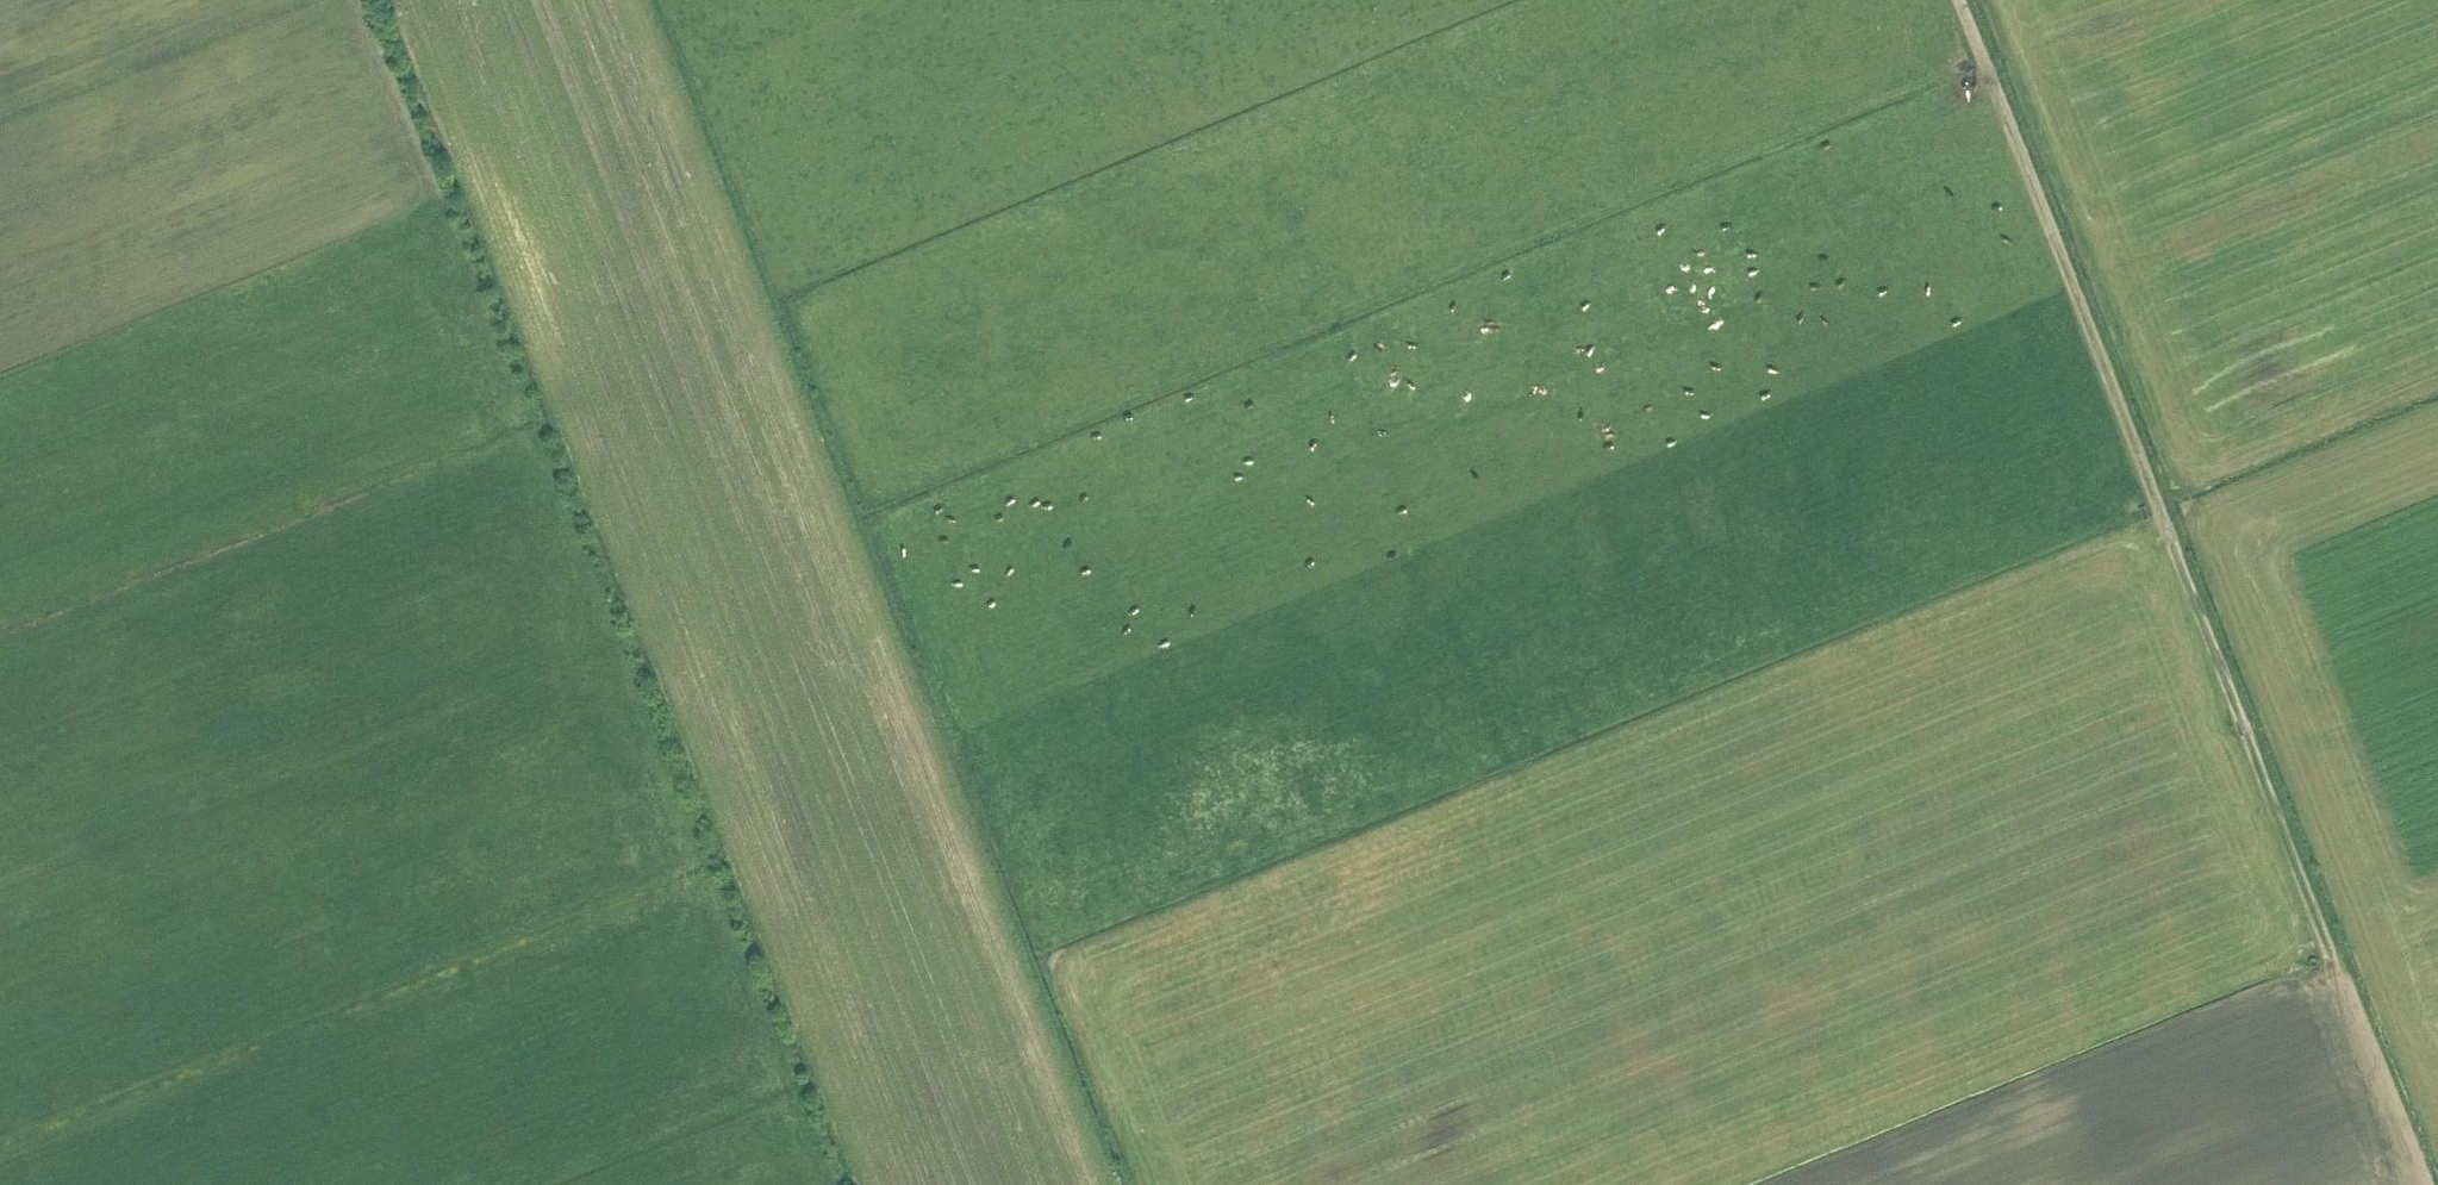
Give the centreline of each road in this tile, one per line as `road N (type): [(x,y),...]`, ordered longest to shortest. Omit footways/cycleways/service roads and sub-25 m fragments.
road 1 (track): [(1957,0),(2332,945)]

